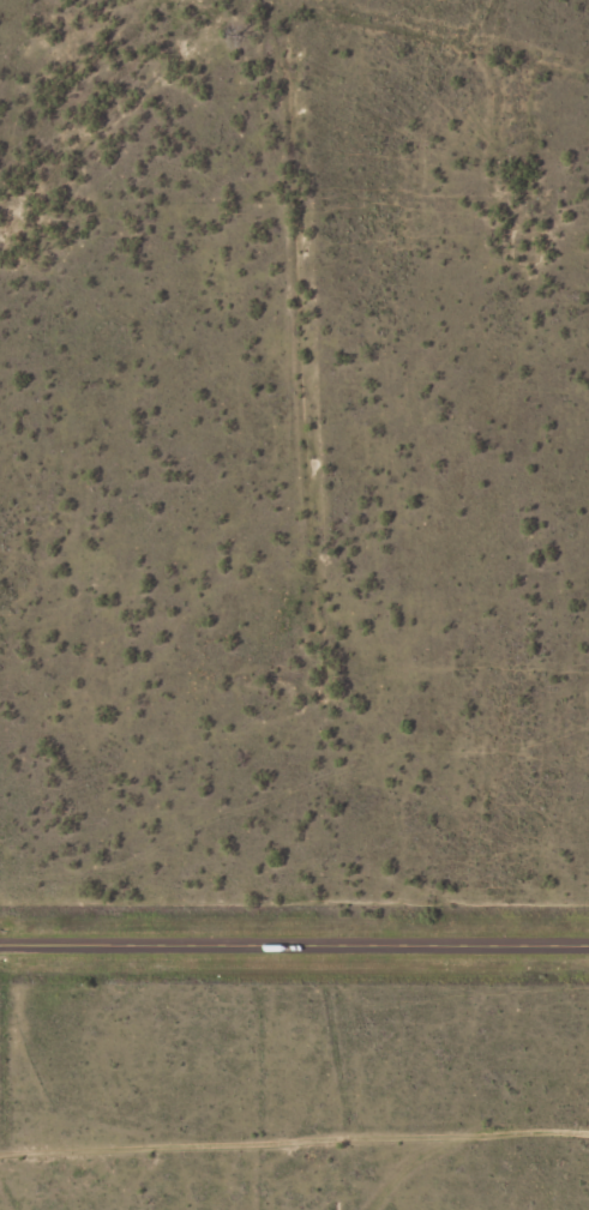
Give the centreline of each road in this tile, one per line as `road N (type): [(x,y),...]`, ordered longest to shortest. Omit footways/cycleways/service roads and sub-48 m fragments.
road 1 (tertiary): [(588,949),(0,948)]

